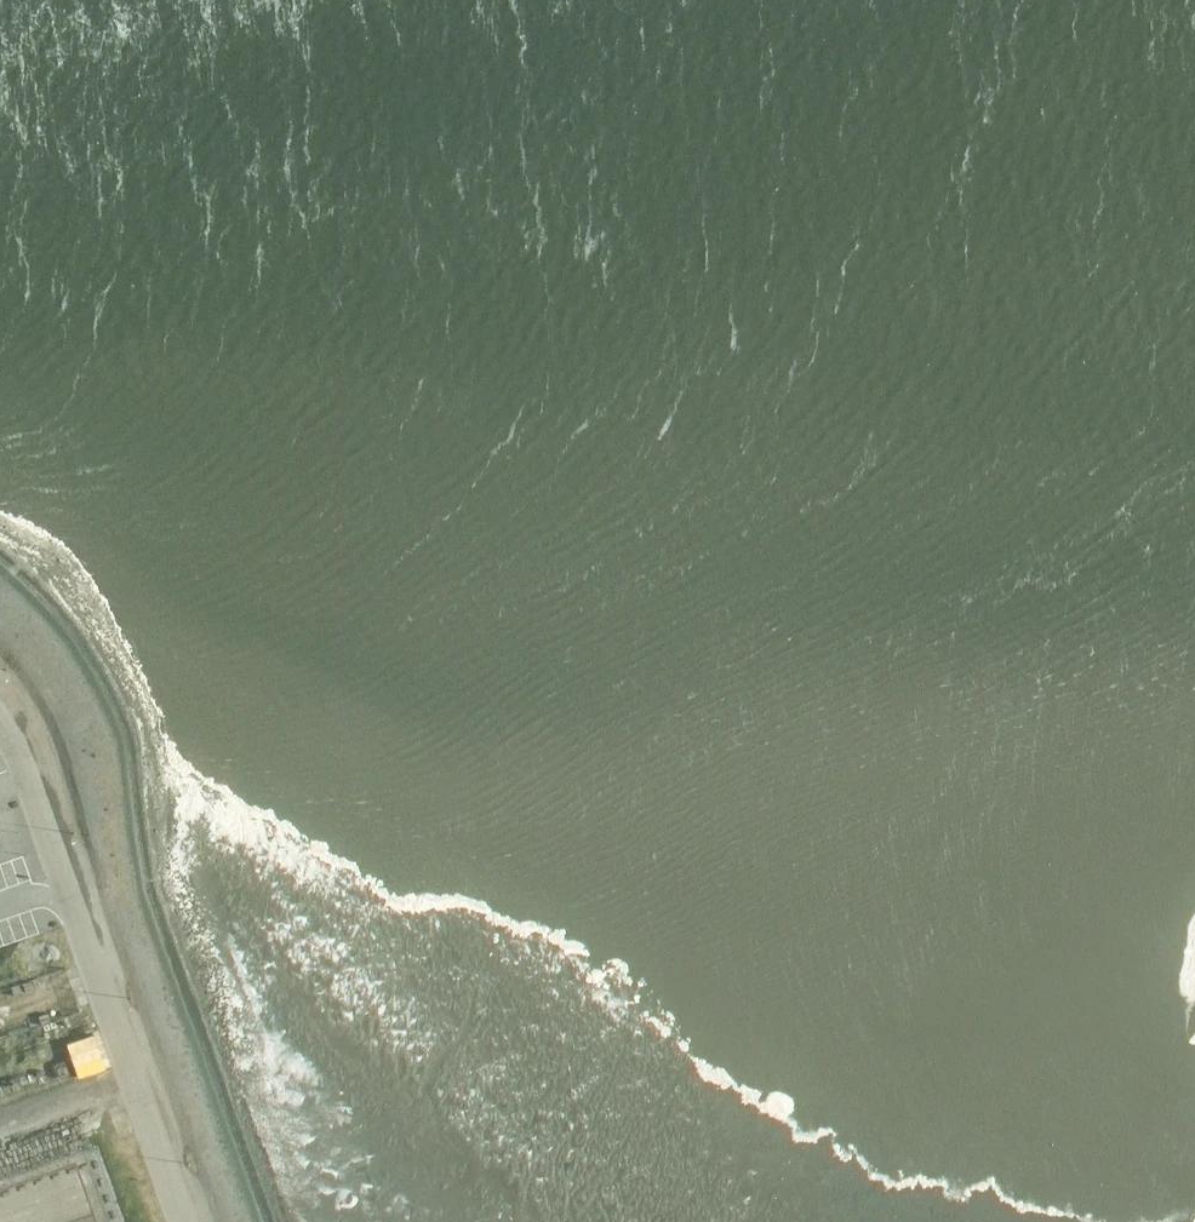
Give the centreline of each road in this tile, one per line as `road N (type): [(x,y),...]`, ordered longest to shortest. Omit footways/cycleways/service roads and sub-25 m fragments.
road 1 (unclassified): [(183,1221),(22,761),(0,723)]

